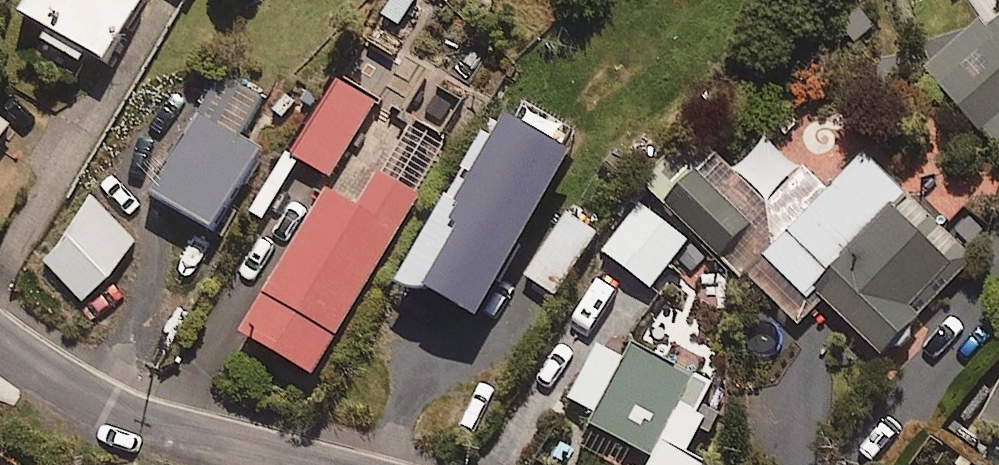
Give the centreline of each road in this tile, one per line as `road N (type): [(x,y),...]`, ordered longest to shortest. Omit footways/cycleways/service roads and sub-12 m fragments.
road 1 (residential): [(294,464),(123,421),(0,345)]

